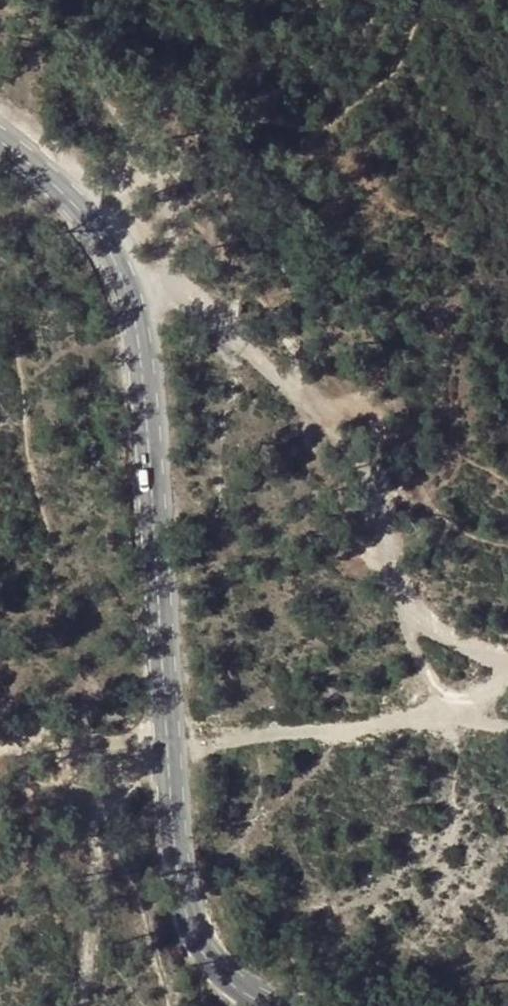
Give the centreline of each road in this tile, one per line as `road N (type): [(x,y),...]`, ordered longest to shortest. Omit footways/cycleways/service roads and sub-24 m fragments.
road 1 (tertiary): [(0,157),(60,207),(108,267),(138,332),(151,404),(184,884),(200,947),(245,1005)]
road 2 (track): [(507,655),(432,622),(405,594),(338,433),(313,401),(179,294),(108,267)]
road 3 (track): [(507,682),(485,694),(284,698),(204,722),(44,714),(0,719)]

